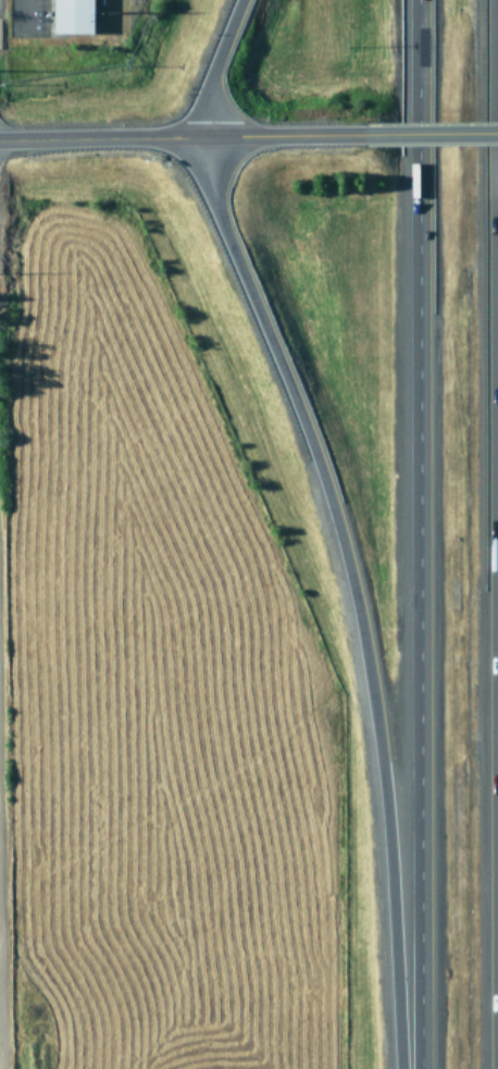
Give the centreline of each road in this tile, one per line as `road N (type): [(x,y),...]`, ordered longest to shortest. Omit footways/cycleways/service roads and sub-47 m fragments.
road 1 (motorway): [(417,0),(417,1068)]
road 2 (motorway): [(208,137),(215,197),(318,457),(379,704),(402,1068)]
road 3 (secondary): [(0,141),(208,137)]
road 4 (secondary): [(208,137),(383,135)]
road 5 (motorway): [(241,0),(216,62),(208,137)]

